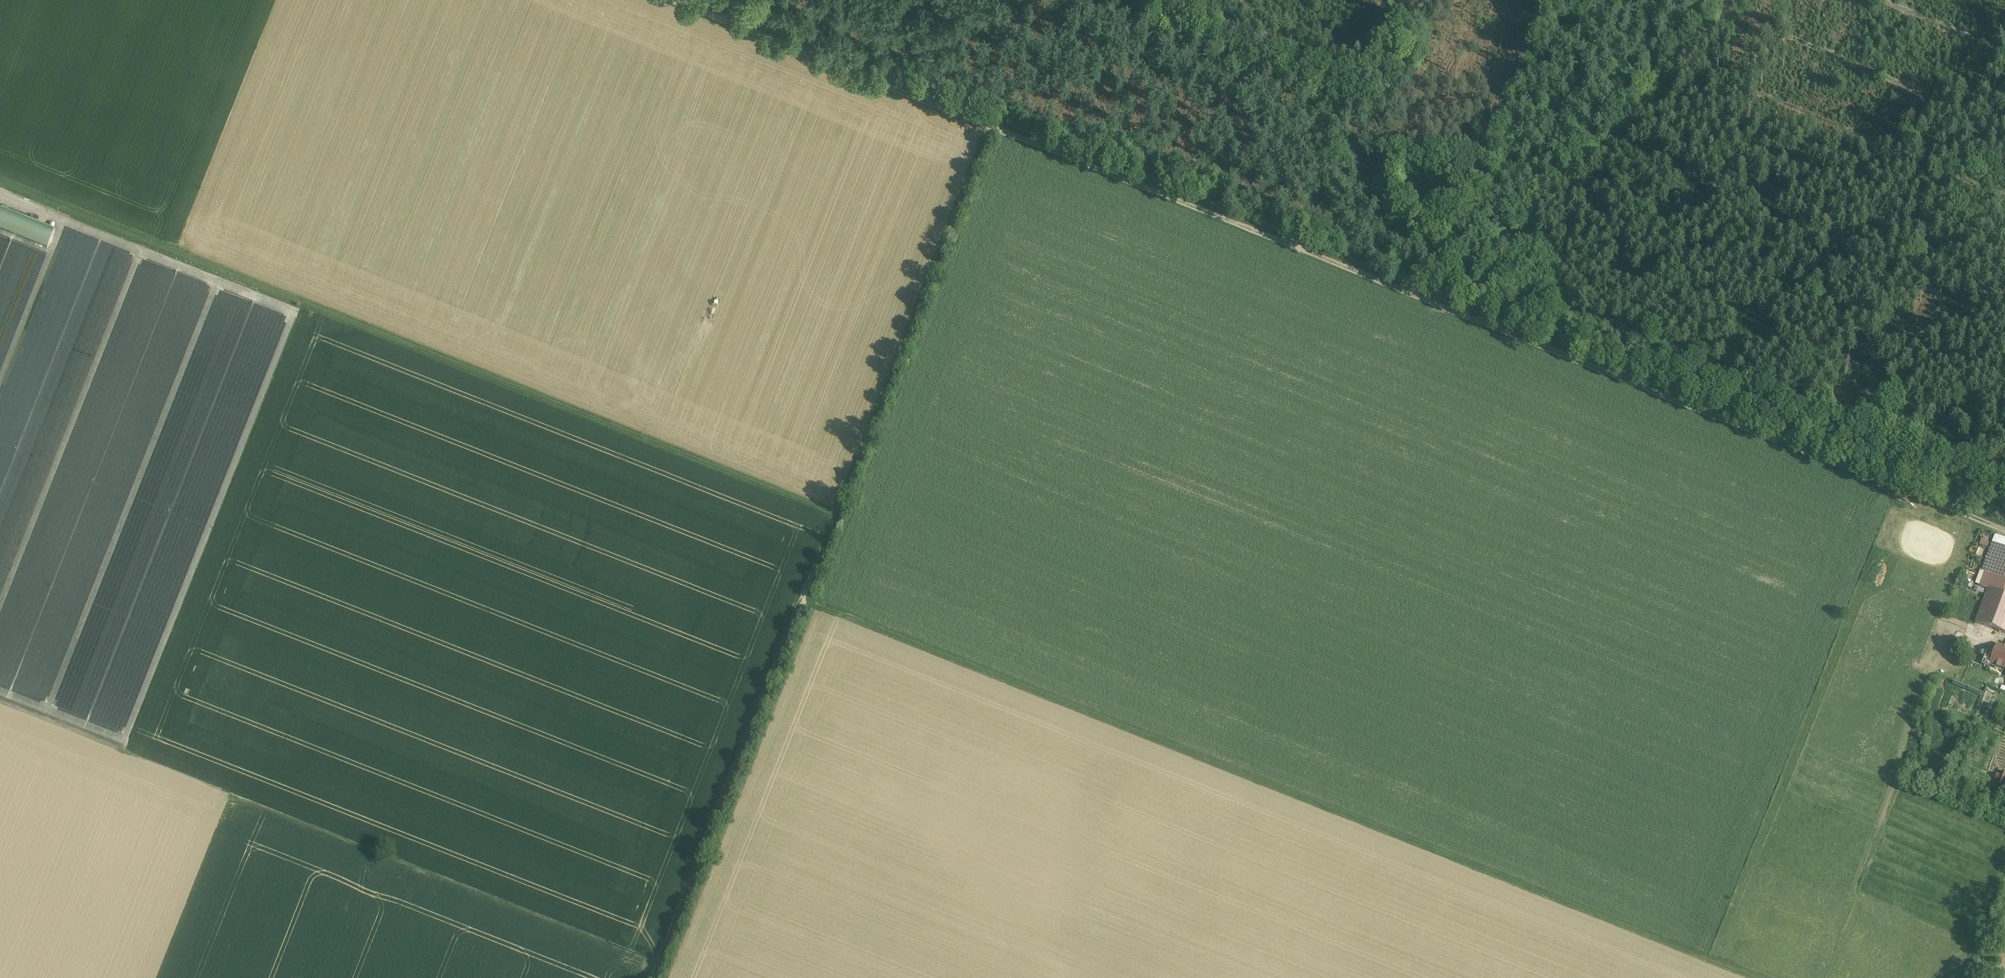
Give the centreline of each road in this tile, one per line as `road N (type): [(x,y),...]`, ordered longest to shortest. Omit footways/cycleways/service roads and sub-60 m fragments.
road 1 (track): [(671,0),(2004,531)]
road 2 (track): [(1539,0),(1417,295)]

